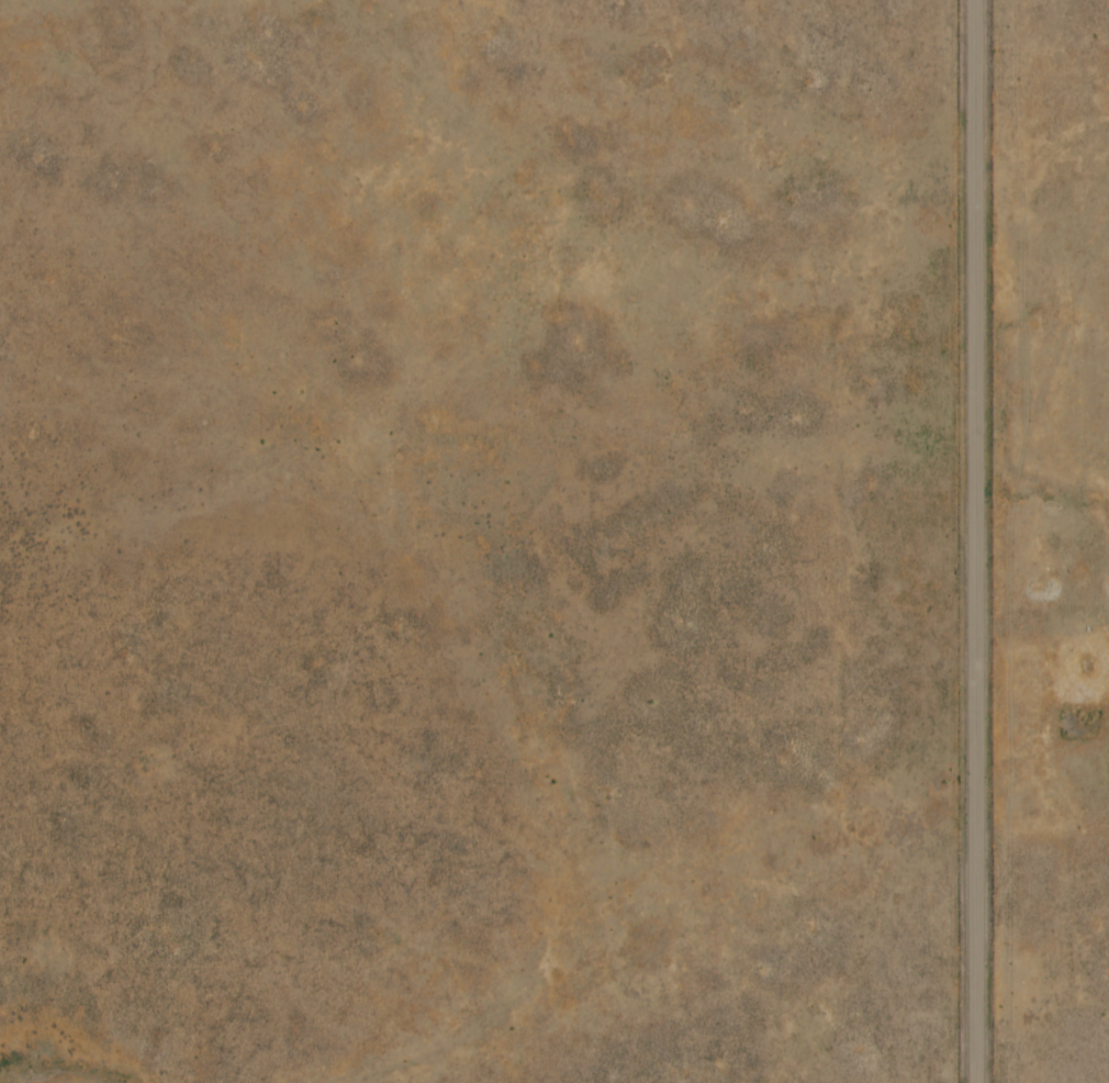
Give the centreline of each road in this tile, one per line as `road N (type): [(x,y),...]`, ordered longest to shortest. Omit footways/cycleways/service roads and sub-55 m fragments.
road 1 (residential): [(974,0),(981,1082)]

